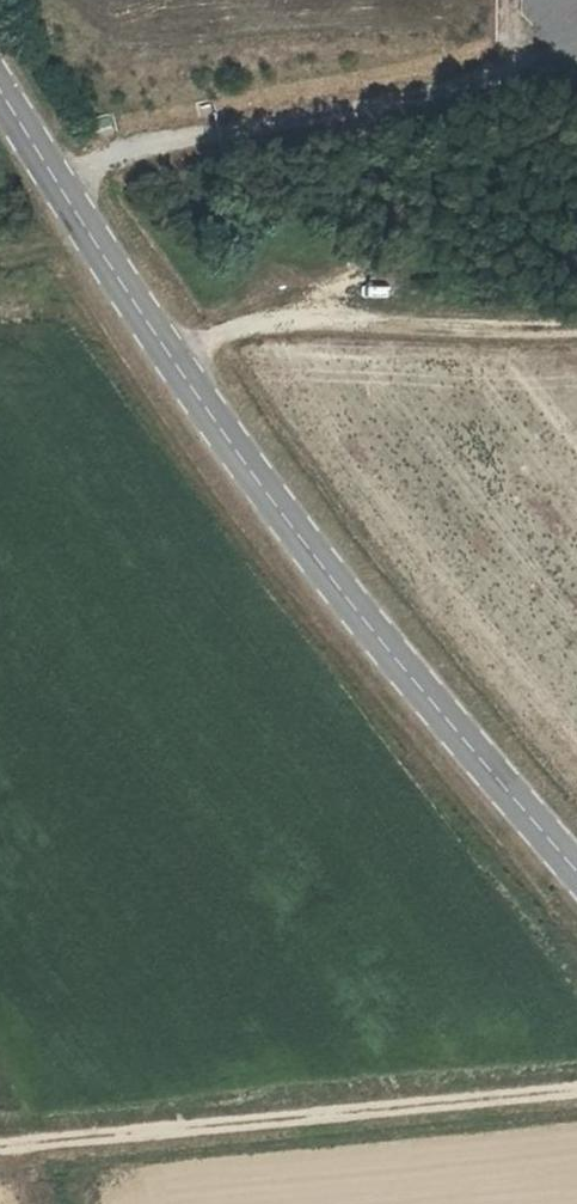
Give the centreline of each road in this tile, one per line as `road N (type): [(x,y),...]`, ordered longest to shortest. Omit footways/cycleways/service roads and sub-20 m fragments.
road 1 (tertiary): [(576,864),(170,352),(0,88)]
road 2 (track): [(576,1095),(0,1147)]
road 3 (track): [(576,334),(303,332),(170,352)]

